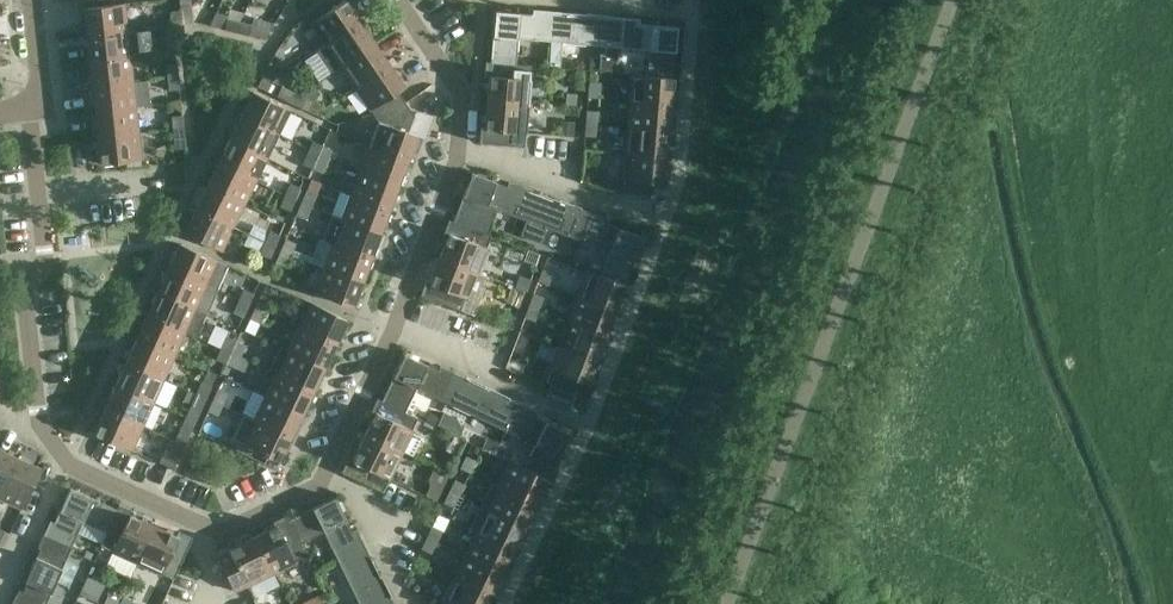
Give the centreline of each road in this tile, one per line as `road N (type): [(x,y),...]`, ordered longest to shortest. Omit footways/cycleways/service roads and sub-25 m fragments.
road 1 (residential): [(64,462),(38,423),(24,289),(45,258),(38,192)]
road 2 (residential): [(462,155),(393,327)]
road 3 (residential): [(398,0),(464,96),(462,155)]
road 4 (residential): [(393,327),(319,480)]
road 5 (residential): [(207,527),(64,462)]
road 6 (residential): [(462,155),(607,202)]
road 7 (residential): [(319,480),(342,492),(398,603)]
road 8 (residential): [(0,584),(64,462)]
road 9 (residential): [(319,480),(221,532),(207,527)]

